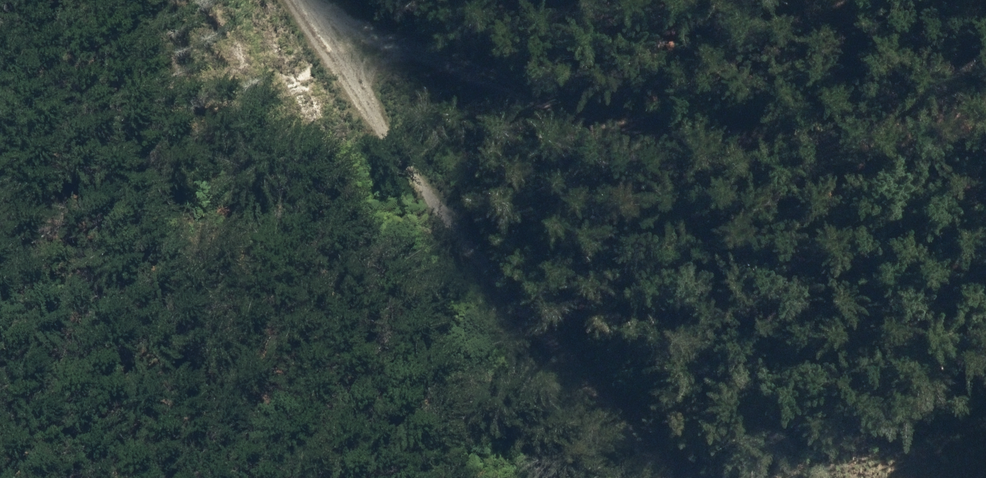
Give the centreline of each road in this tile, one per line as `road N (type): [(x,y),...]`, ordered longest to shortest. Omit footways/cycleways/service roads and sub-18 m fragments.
road 1 (track): [(985,114),(869,148),(688,152),(525,94),(314,0)]
road 2 (track): [(657,477),(511,301),(370,112),(300,0)]

